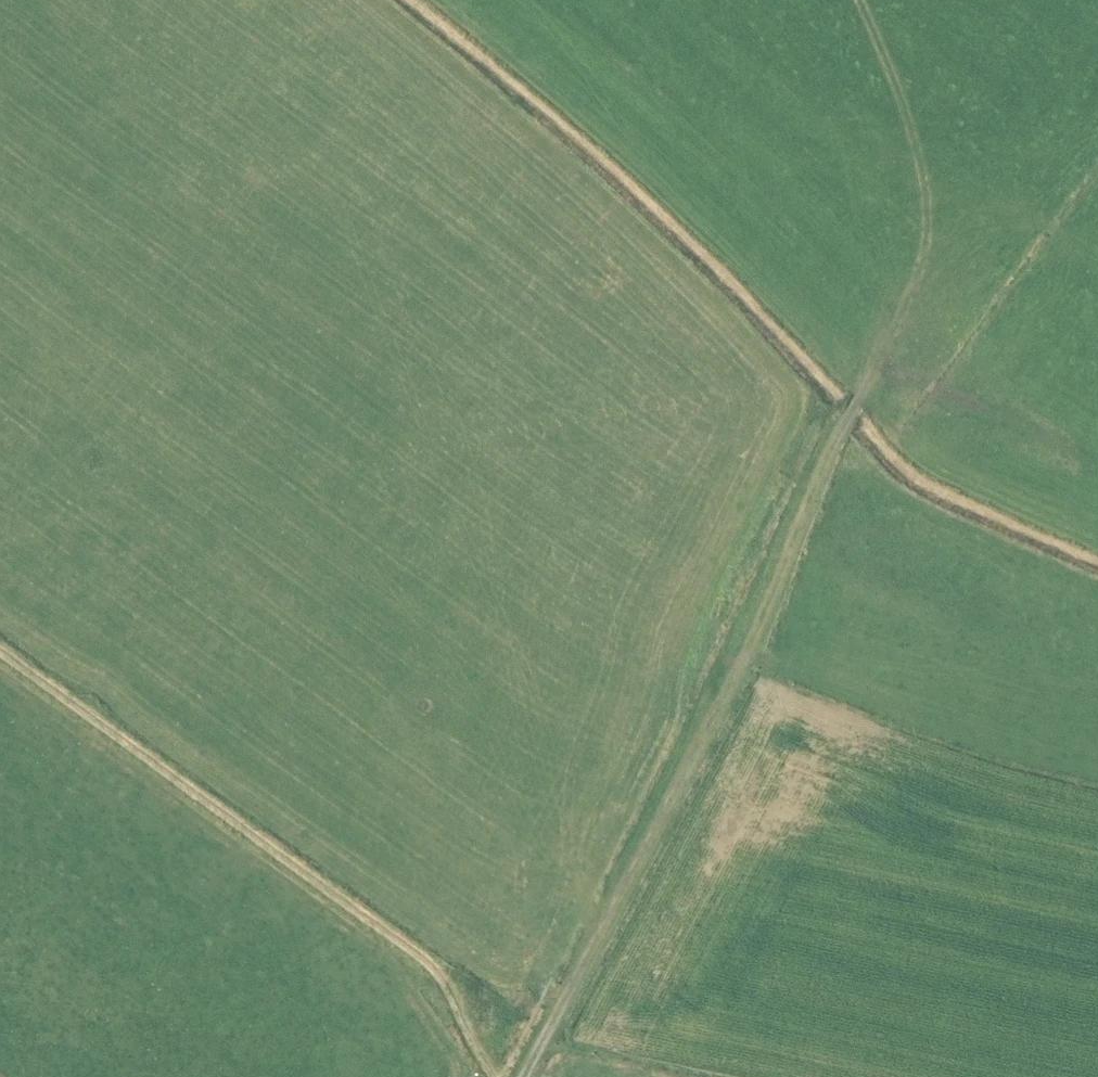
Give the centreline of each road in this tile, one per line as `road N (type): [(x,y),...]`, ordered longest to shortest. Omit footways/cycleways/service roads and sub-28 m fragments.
road 1 (track): [(580,968),(523,1076)]

